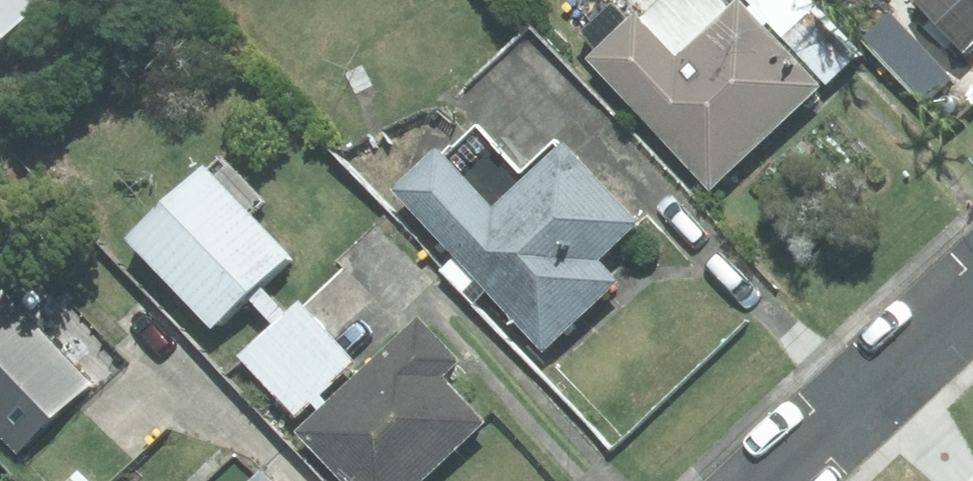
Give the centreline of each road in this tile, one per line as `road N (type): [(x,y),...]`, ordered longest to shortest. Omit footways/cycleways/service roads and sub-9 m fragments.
road 1 (residential): [(774,480),(972,295)]

